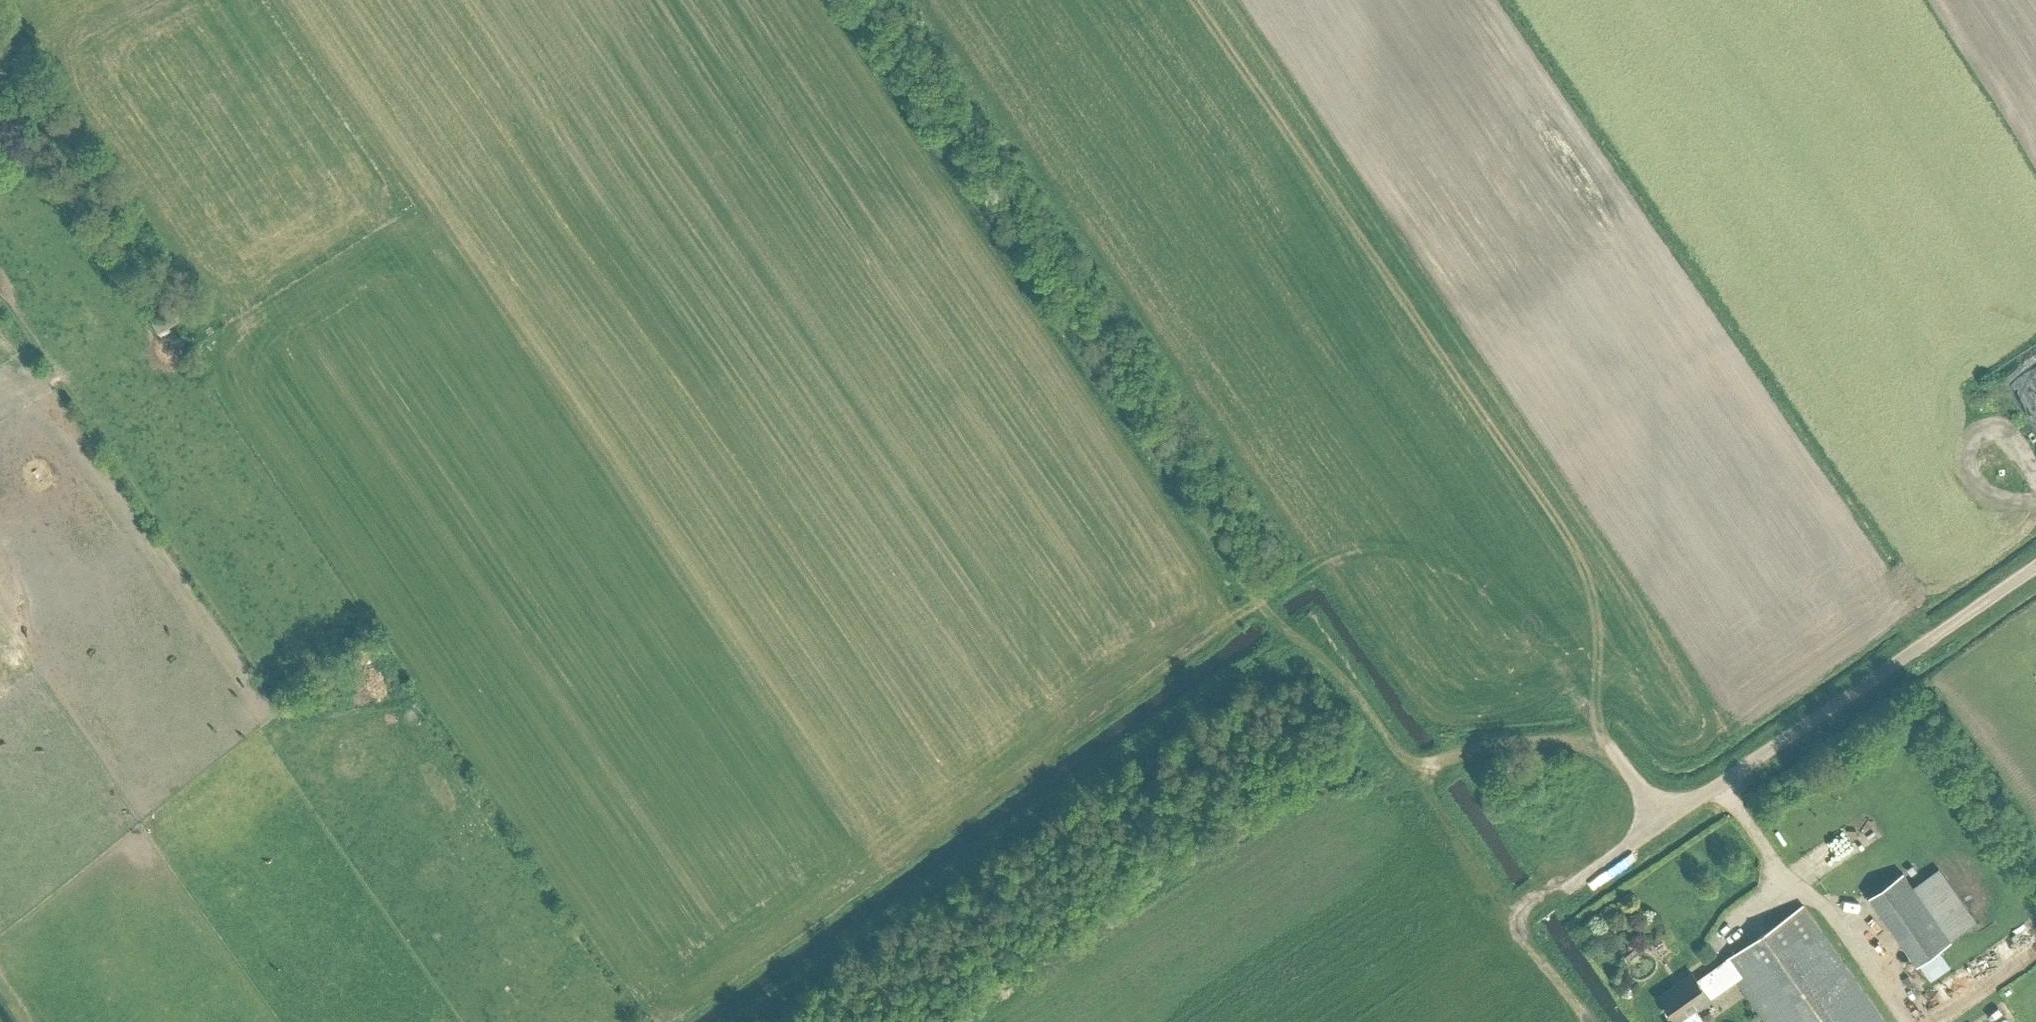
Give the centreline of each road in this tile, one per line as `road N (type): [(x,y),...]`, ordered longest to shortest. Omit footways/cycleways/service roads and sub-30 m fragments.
road 1 (track): [(841,0),(1240,585),(1336,669),(1408,755)]
road 2 (track): [(929,1021),(1301,766),(1408,755)]
road 3 (unclassified): [(1665,814),(2035,561)]
road 4 (unclassified): [(1408,755),(1603,734),(1665,814)]

